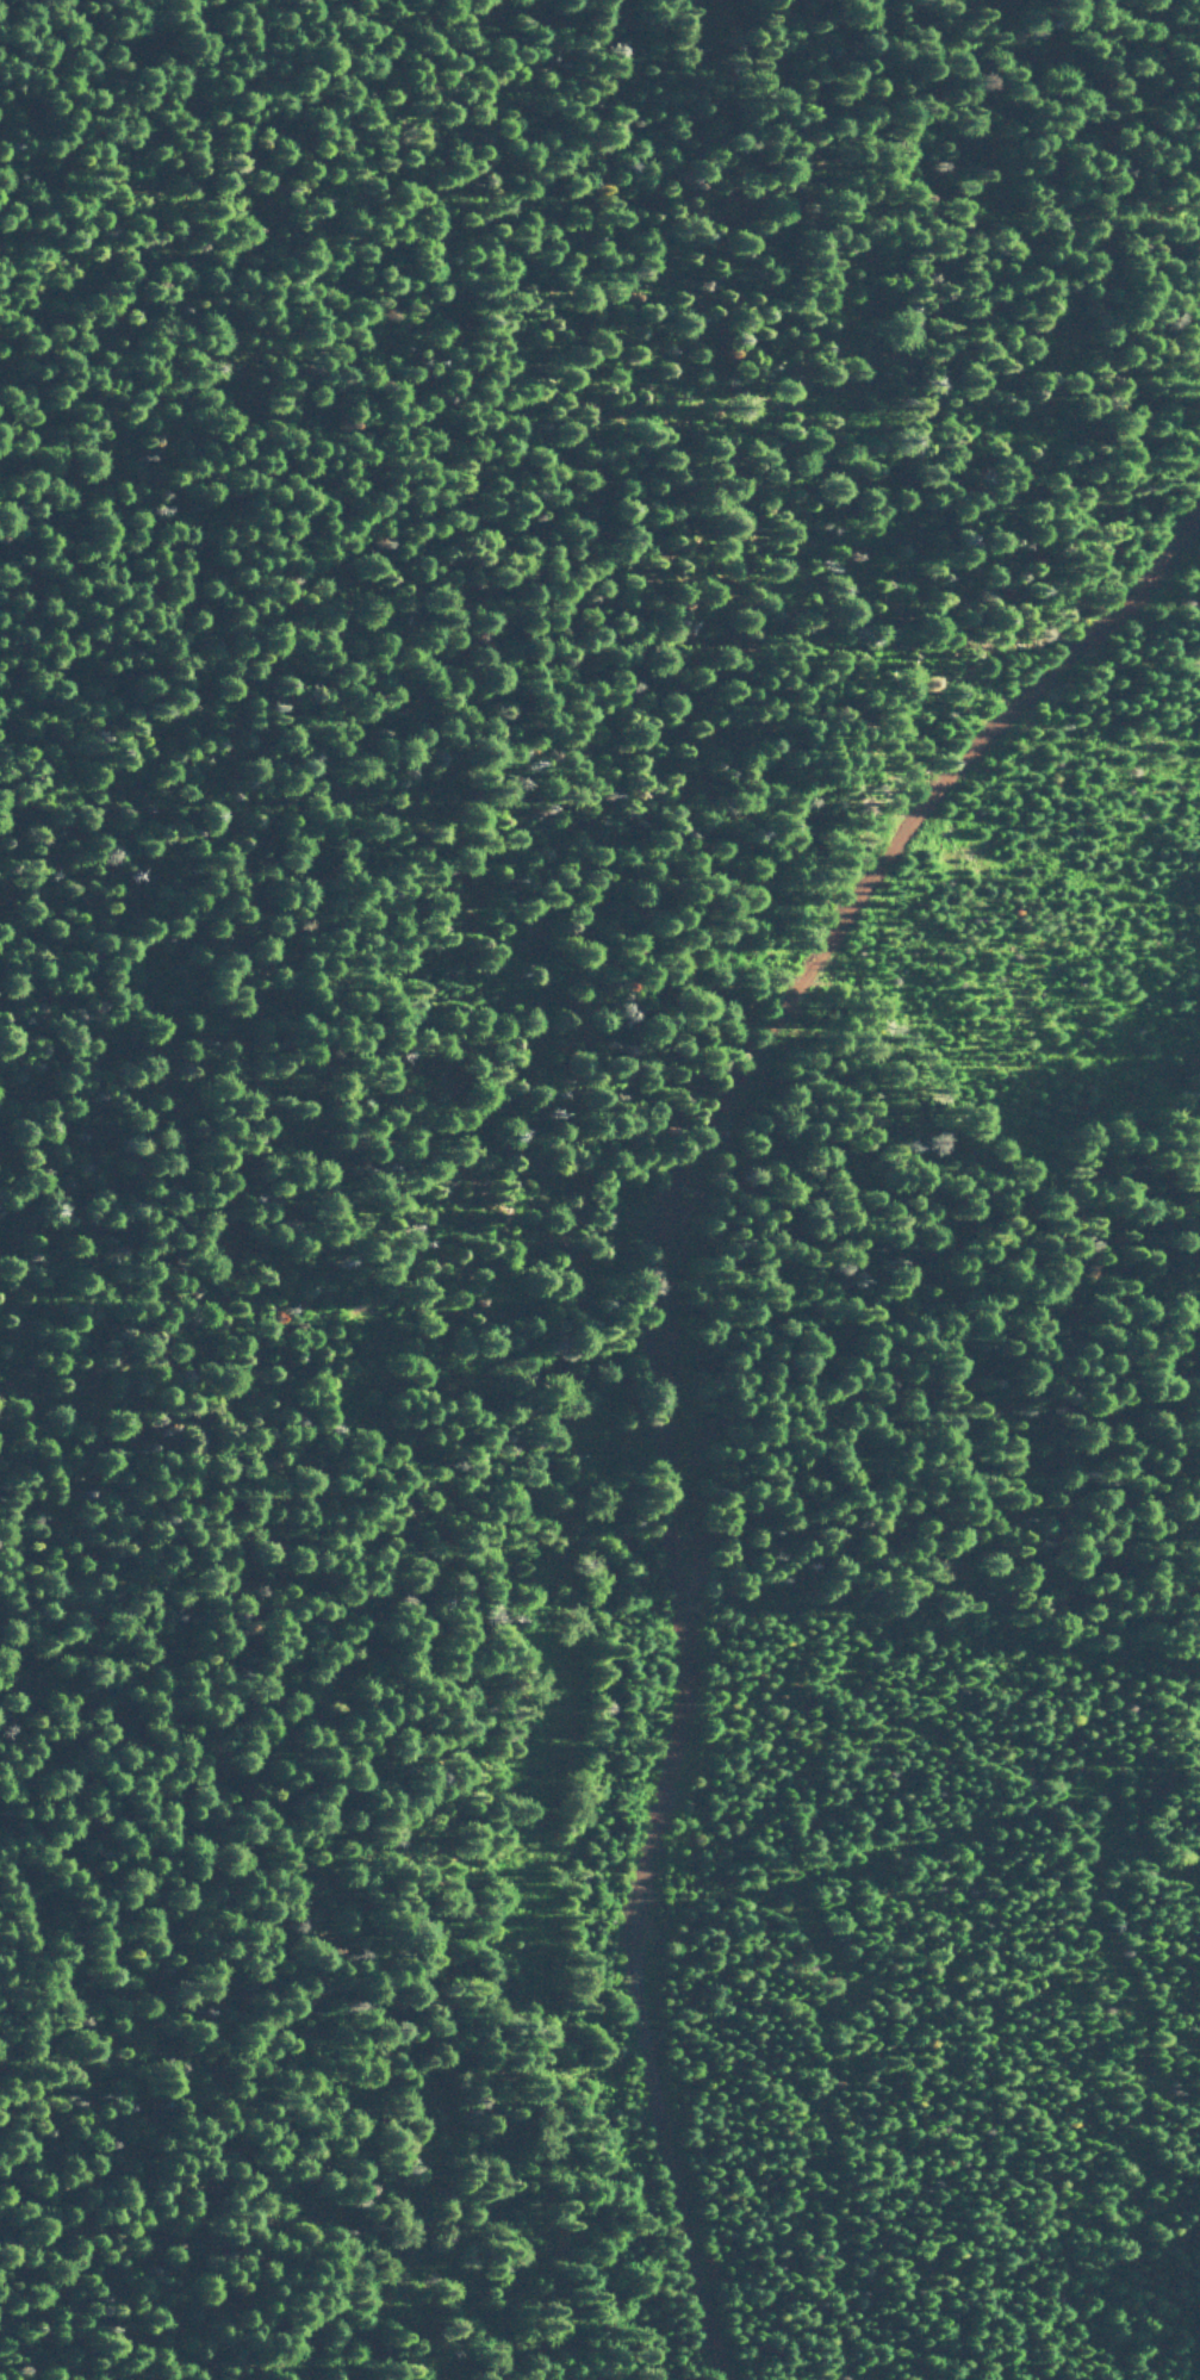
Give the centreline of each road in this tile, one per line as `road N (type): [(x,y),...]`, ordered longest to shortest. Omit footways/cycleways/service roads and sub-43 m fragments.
road 1 (track): [(727,2379),(663,2157),(629,1921),(679,1664),(660,1495),(655,1183),(871,844),(1144,578),(1199,490)]

